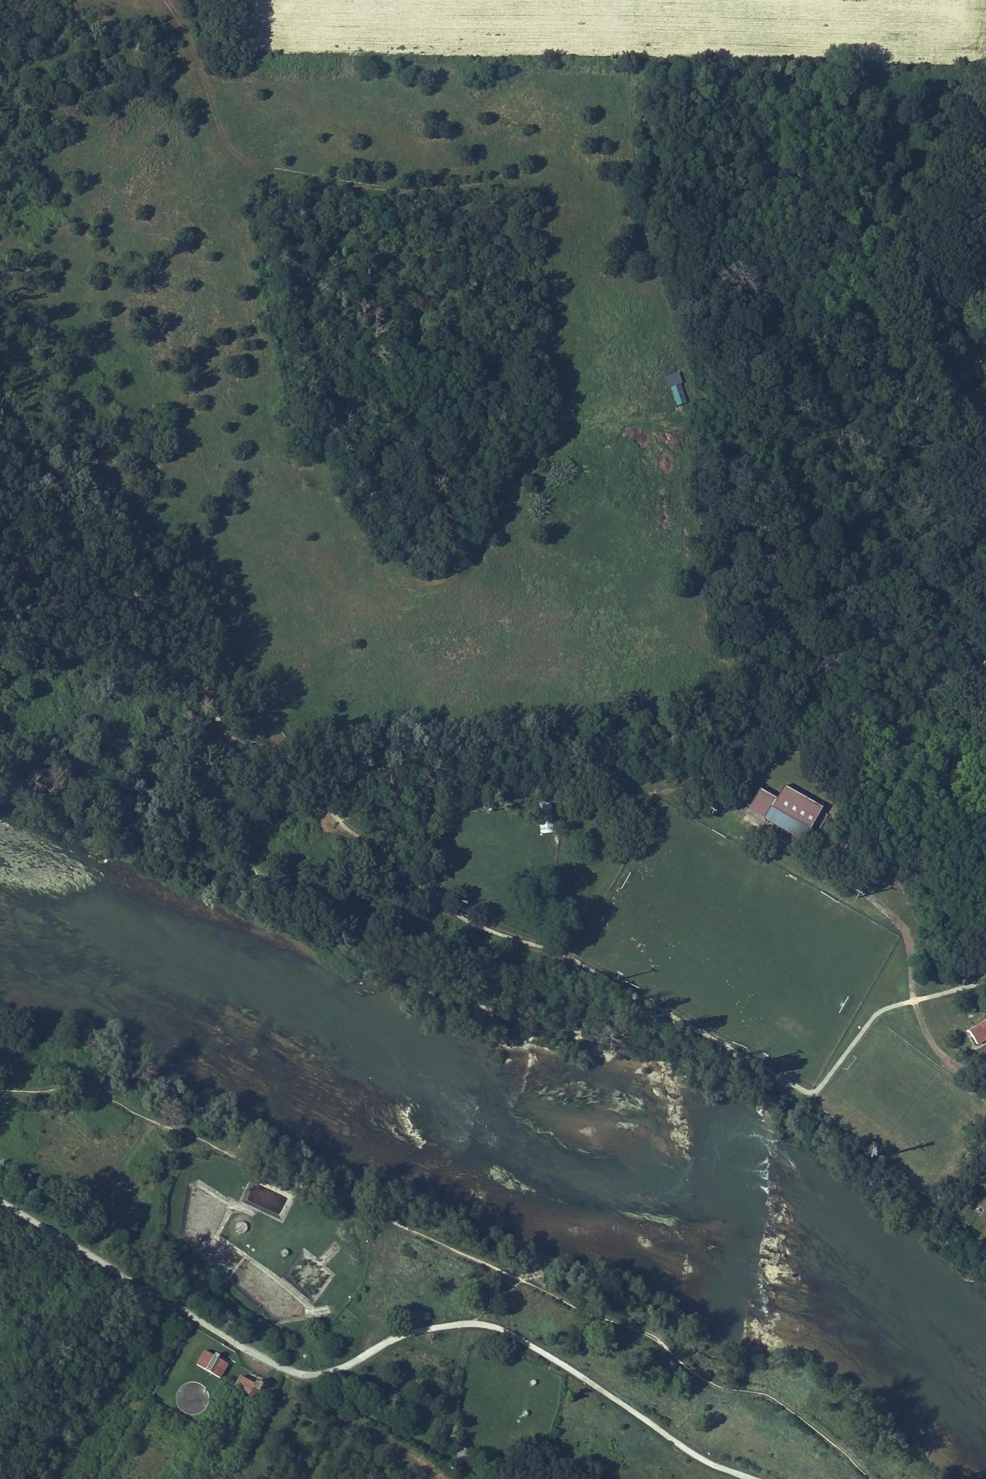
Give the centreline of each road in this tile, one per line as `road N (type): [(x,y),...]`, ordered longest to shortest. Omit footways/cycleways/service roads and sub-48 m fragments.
road 1 (track): [(615,987),(458,914),(227,719),(155,609),(0,517)]
road 2 (track): [(165,0),(206,60),(223,139),(242,162),(419,187),(518,179)]
road 3 (unclassified): [(985,403),(960,341),(985,185)]
road 4 (track): [(811,1096),(615,987)]

